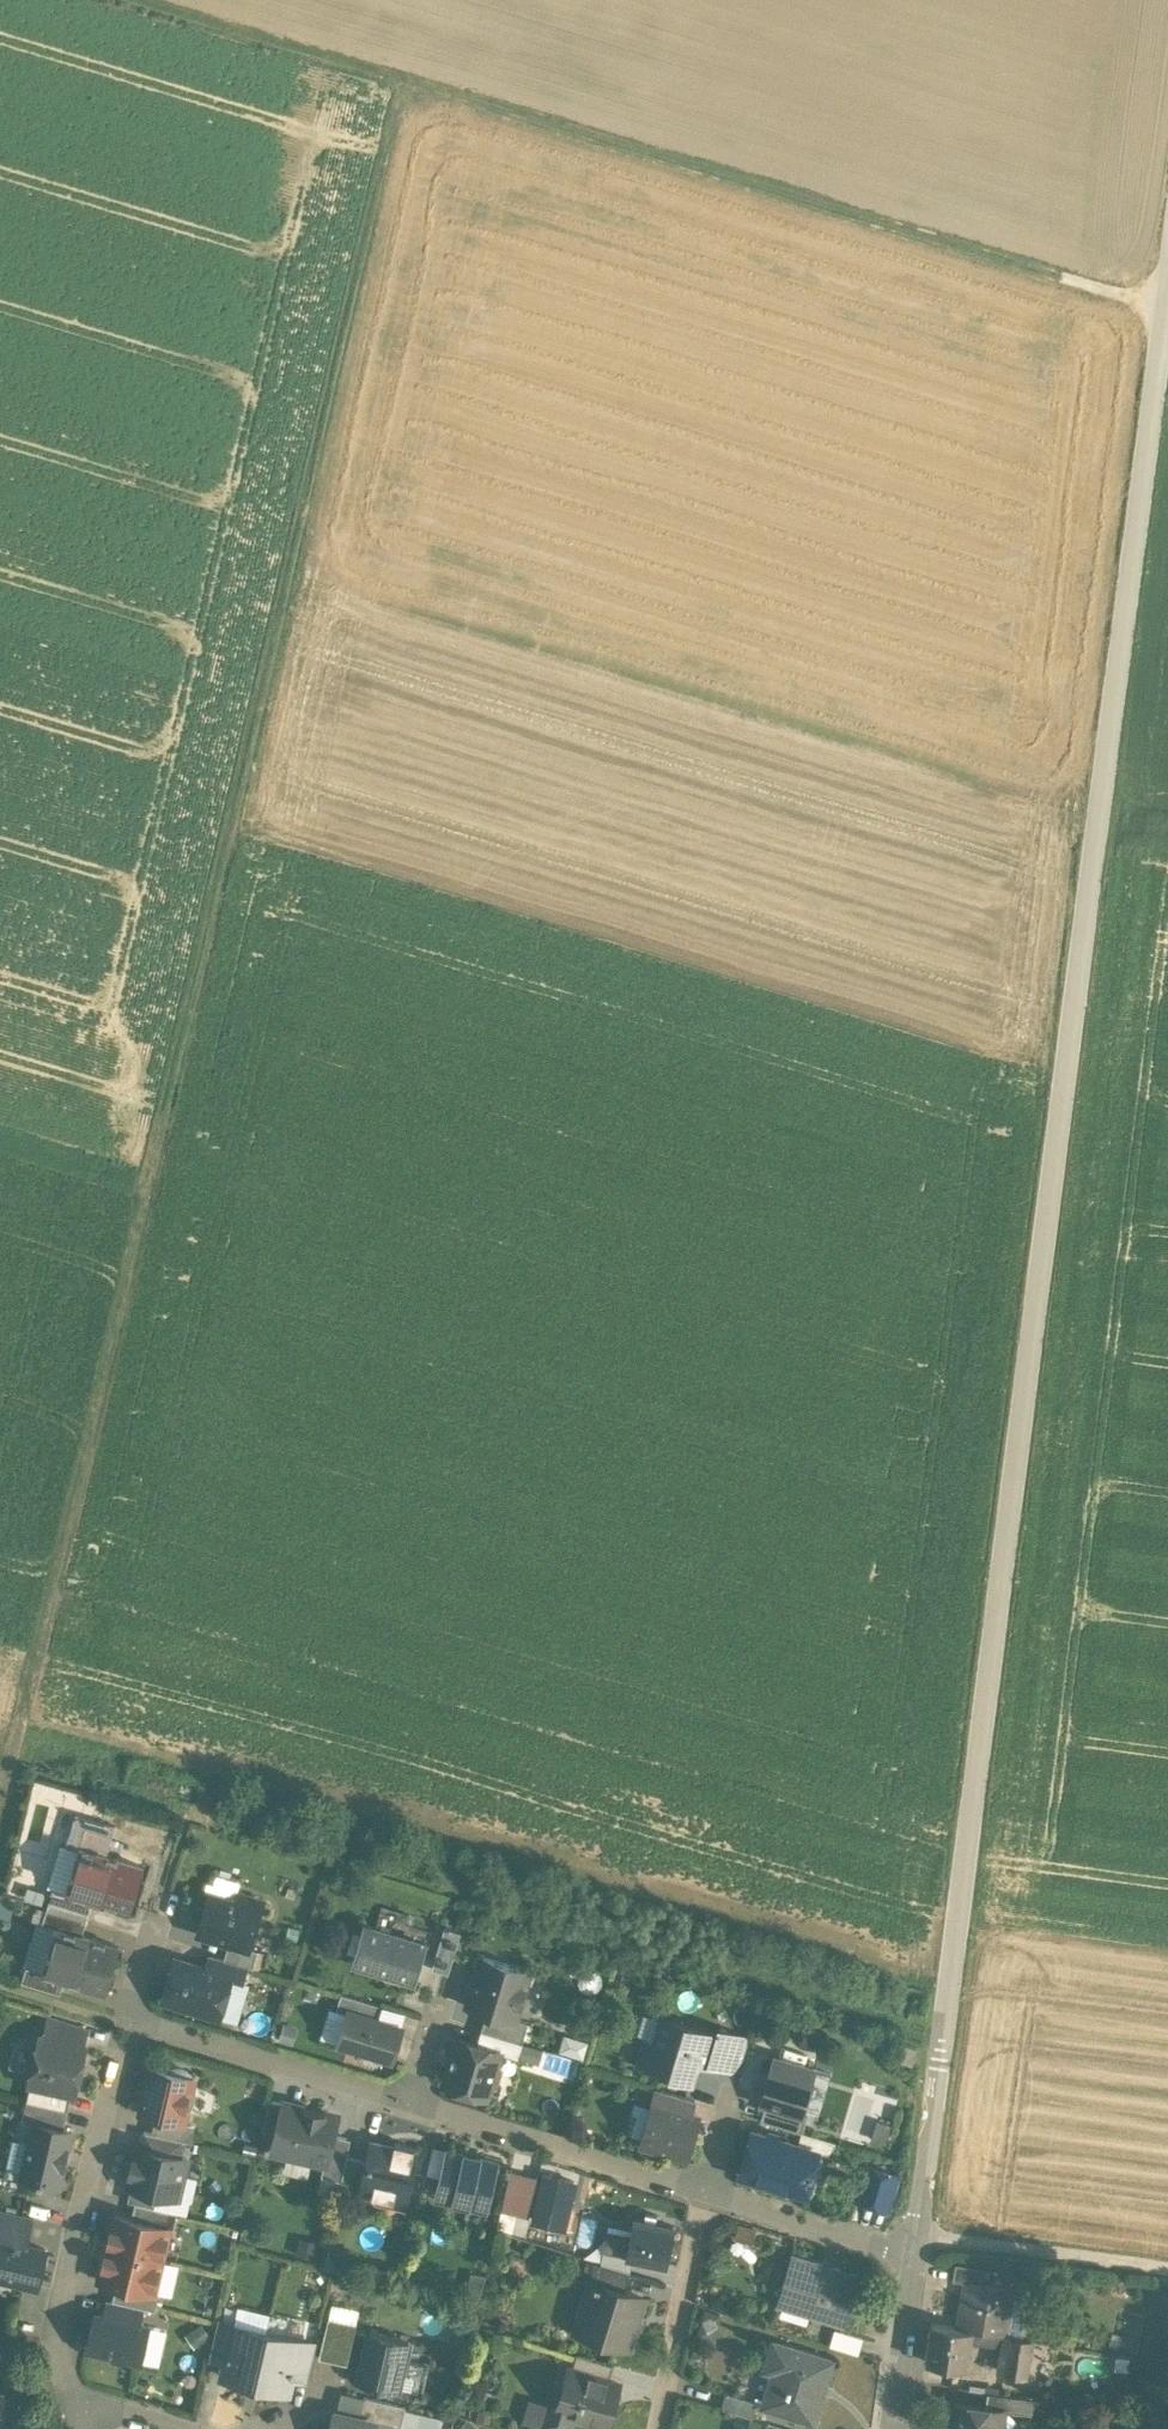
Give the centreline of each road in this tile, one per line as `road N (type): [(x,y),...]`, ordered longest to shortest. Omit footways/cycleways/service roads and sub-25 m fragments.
road 1 (tertiary): [(1167,281),(915,2248)]
road 2 (track): [(414,94),(210,1016),(0,1817)]
road 3 (track): [(122,0),(1163,321)]
road 4 (residential): [(83,2402),(64,2385),(56,2346),(132,2024)]
road 5 (residential): [(411,2105),(707,2191)]
road 6 (residential): [(132,2024),(411,2105)]
road 7 (track): [(919,2227),(1167,2266)]
road 8 (residential): [(707,2191),(659,2428)]
road 9 (residential): [(707,2191),(915,2248)]
road 10 (tertiary): [(915,2248),(896,2428)]
road 11 (residential): [(411,2105),(461,1954)]
road 12 (residential): [(132,2024),(174,1887)]
road 13 (residential): [(707,2191),(749,2056)]

